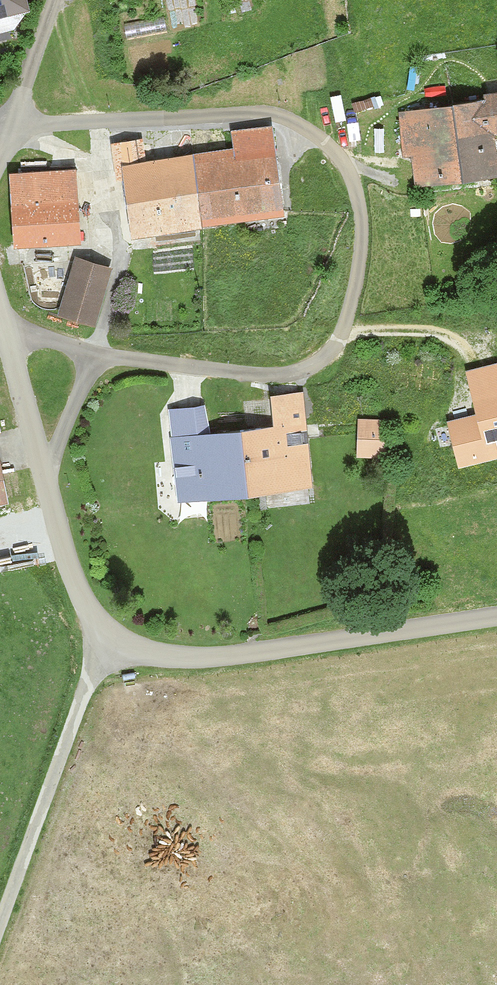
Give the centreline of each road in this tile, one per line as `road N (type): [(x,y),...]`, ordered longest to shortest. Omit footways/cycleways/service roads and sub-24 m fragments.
road 1 (residential): [(496,614),(183,657),(102,636)]
road 2 (residential): [(102,636),(82,597),(0,327)]
road 3 (unclassified): [(0,924),(102,636)]

